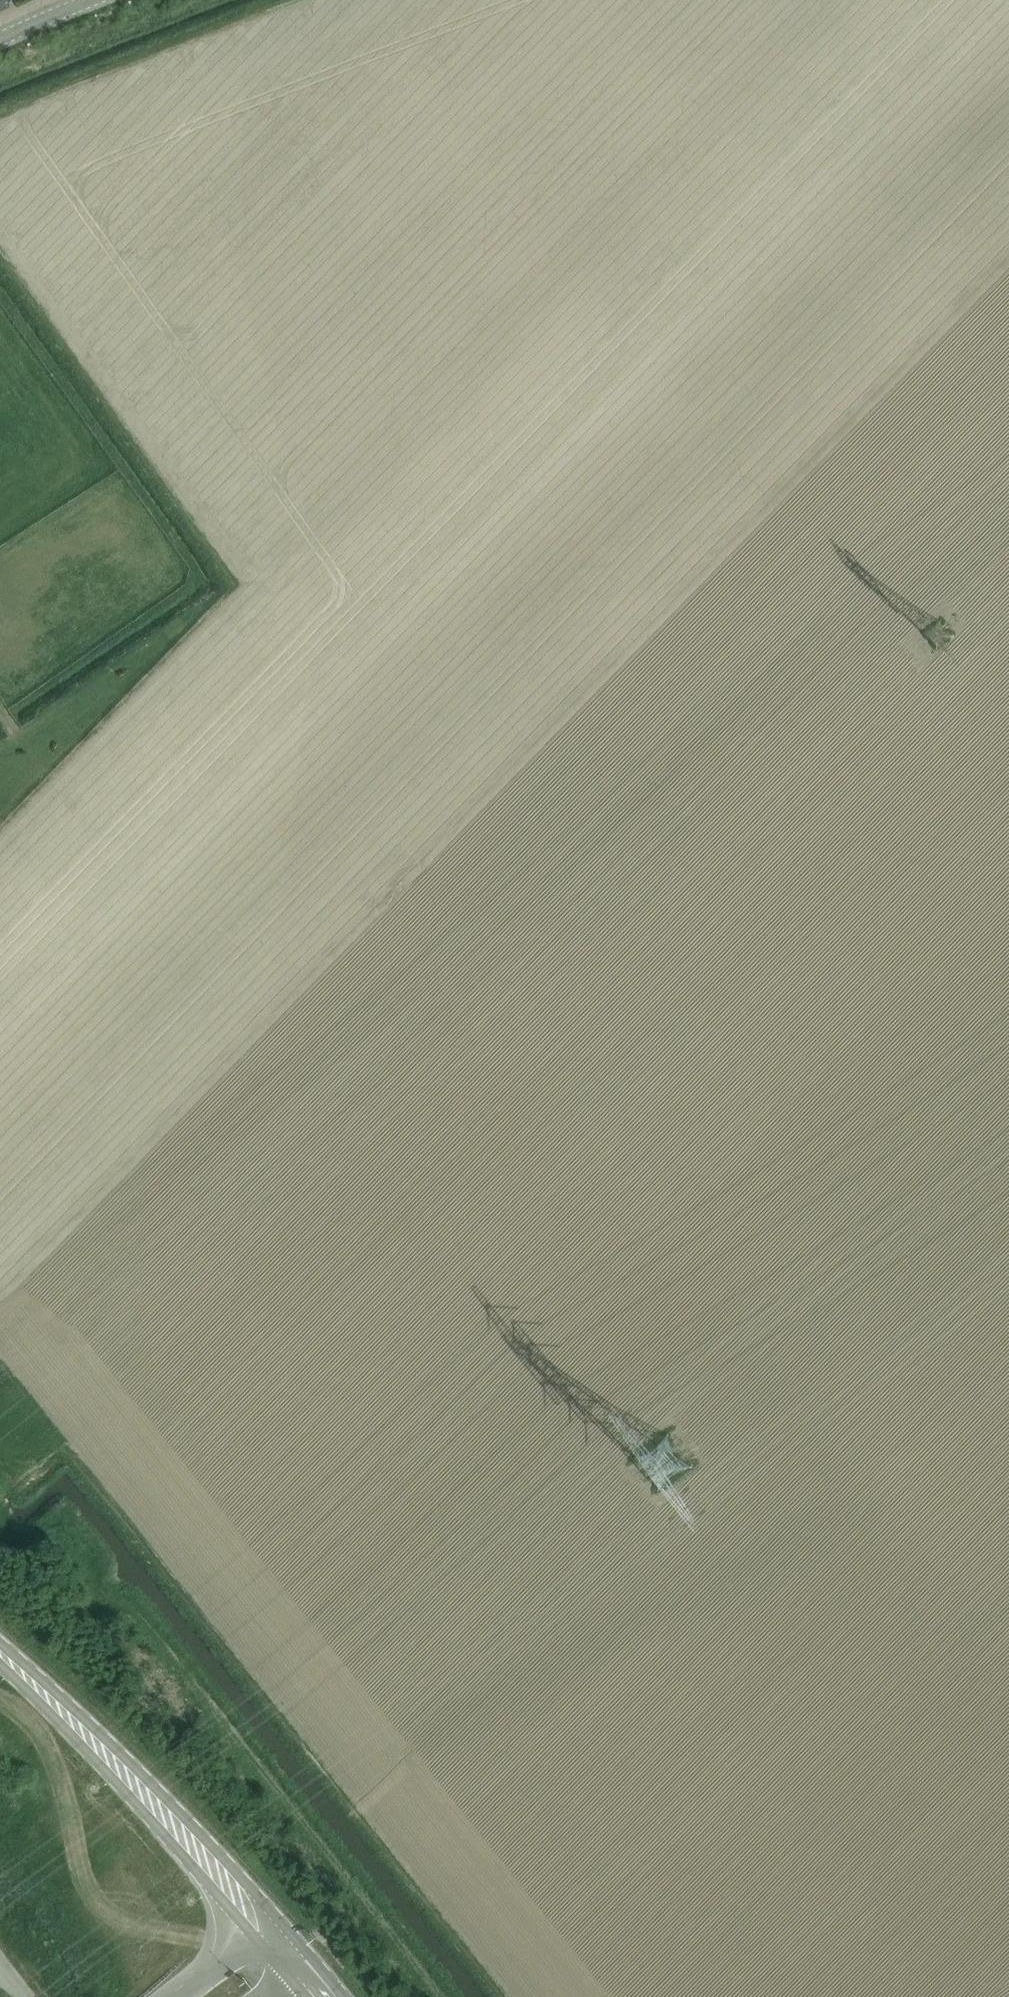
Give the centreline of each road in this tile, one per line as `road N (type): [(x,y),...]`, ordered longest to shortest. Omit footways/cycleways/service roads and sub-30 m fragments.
road 1 (tertiary): [(275,1931),(228,1872),(0,1649)]

